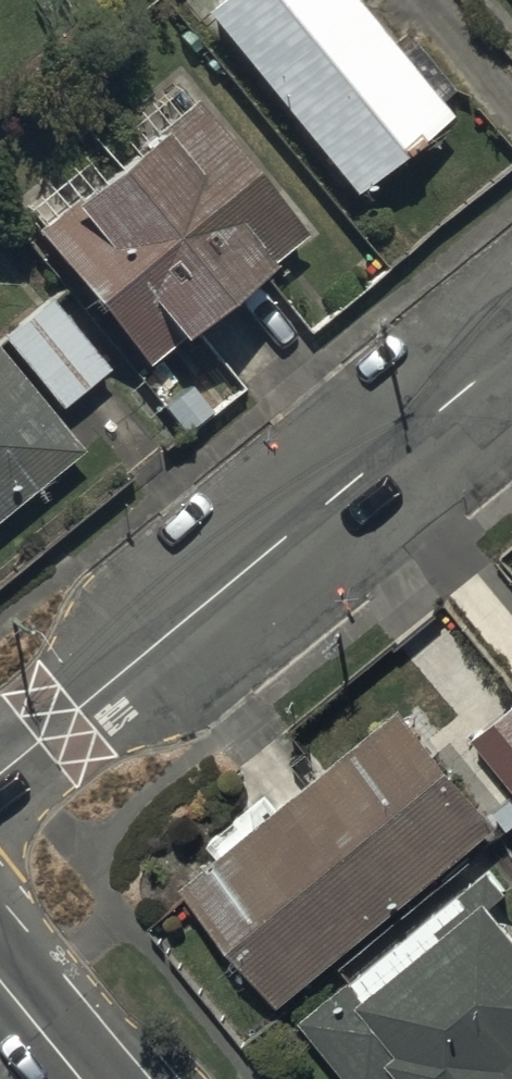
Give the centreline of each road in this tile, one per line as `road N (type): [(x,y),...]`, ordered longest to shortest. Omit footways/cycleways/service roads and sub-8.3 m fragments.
road 1 (unclassified): [(511,358),(0,778)]
road 2 (tertiary): [(0,977),(84,1078)]

